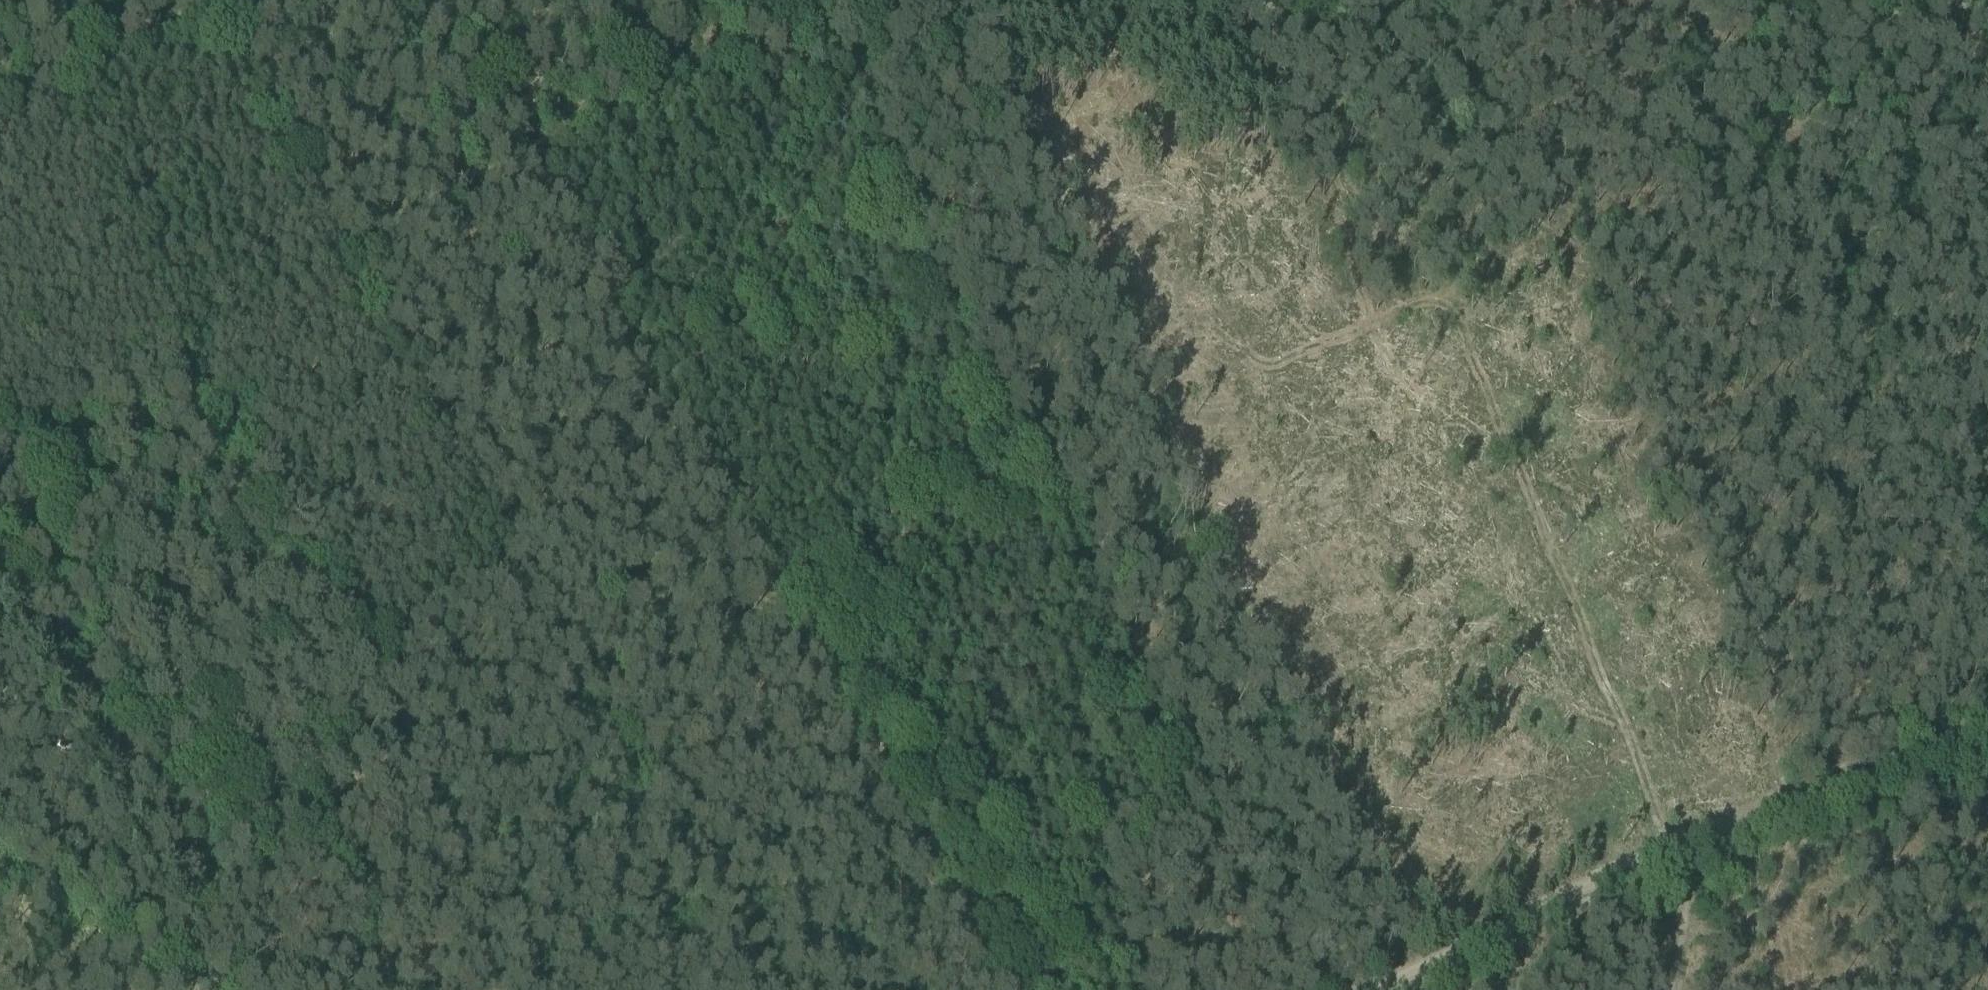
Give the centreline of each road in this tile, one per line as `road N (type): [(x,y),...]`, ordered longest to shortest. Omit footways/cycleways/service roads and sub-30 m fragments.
road 1 (track): [(1354,989),(1987,722)]
road 2 (track): [(0,862),(192,989)]

